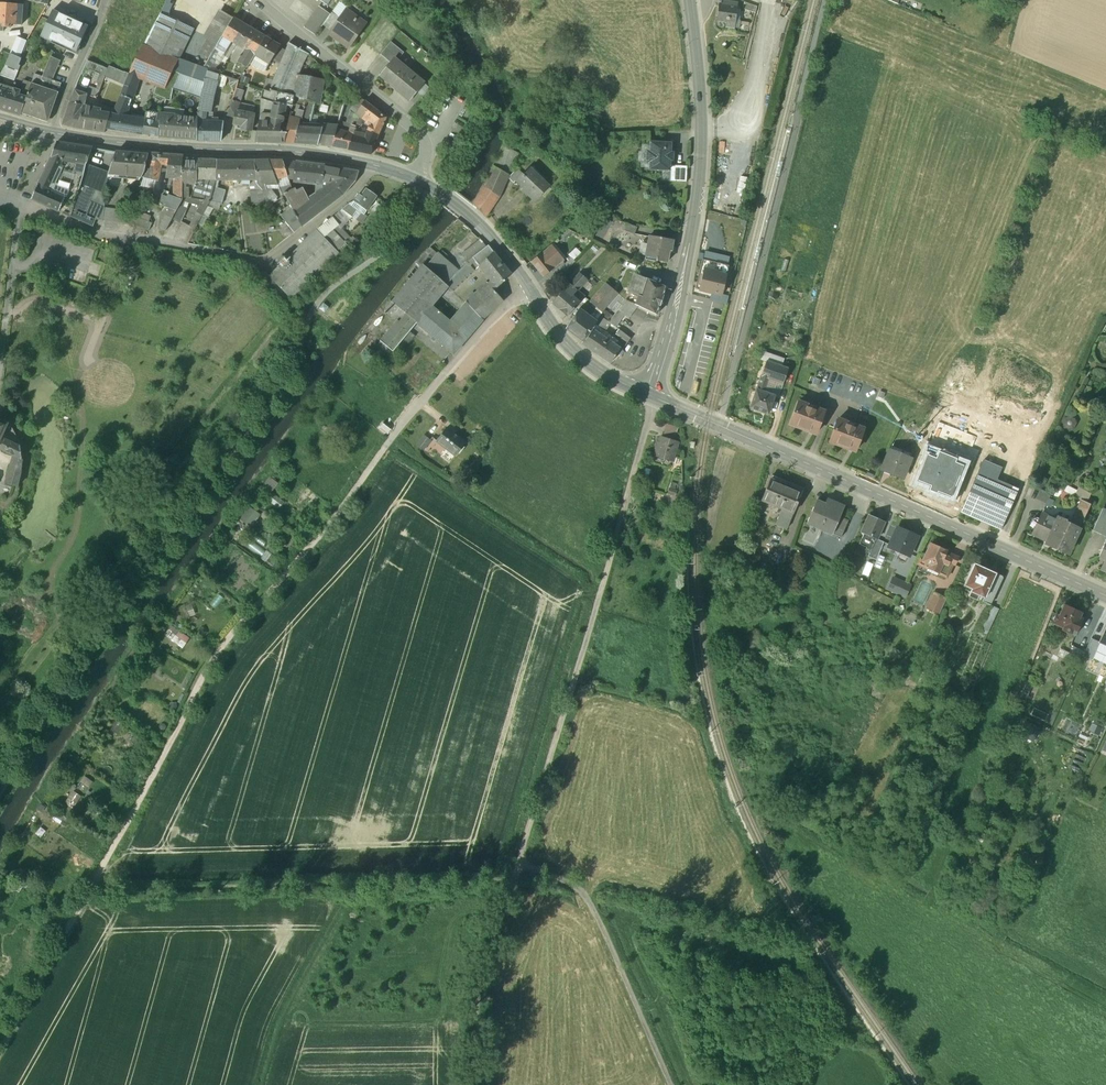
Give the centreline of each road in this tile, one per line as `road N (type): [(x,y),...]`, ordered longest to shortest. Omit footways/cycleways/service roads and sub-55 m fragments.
road 1 (track): [(0,807),(154,557),(295,362),(317,302),(383,254),(435,189)]
road 2 (track): [(0,1061),(219,647),(392,438)]
road 3 (track): [(477,1084),(495,956),(655,398)]
road 4 (residential): [(721,425),(825,0)]
road 5 (secondary): [(1105,595),(721,425)]
road 6 (tertiary): [(655,398),(699,186),(690,0)]
road 7 (secondary): [(419,180),(335,157),(54,133)]
road 8 (track): [(671,1084),(588,900),(520,863)]
road 9 (residential): [(392,438),(491,321),(530,290)]
road 10 (secondary): [(655,398),(572,348),(530,290)]
road 11 (secondary): [(530,290),(482,223),(419,180)]
road 12 (residential): [(54,133),(106,0)]

